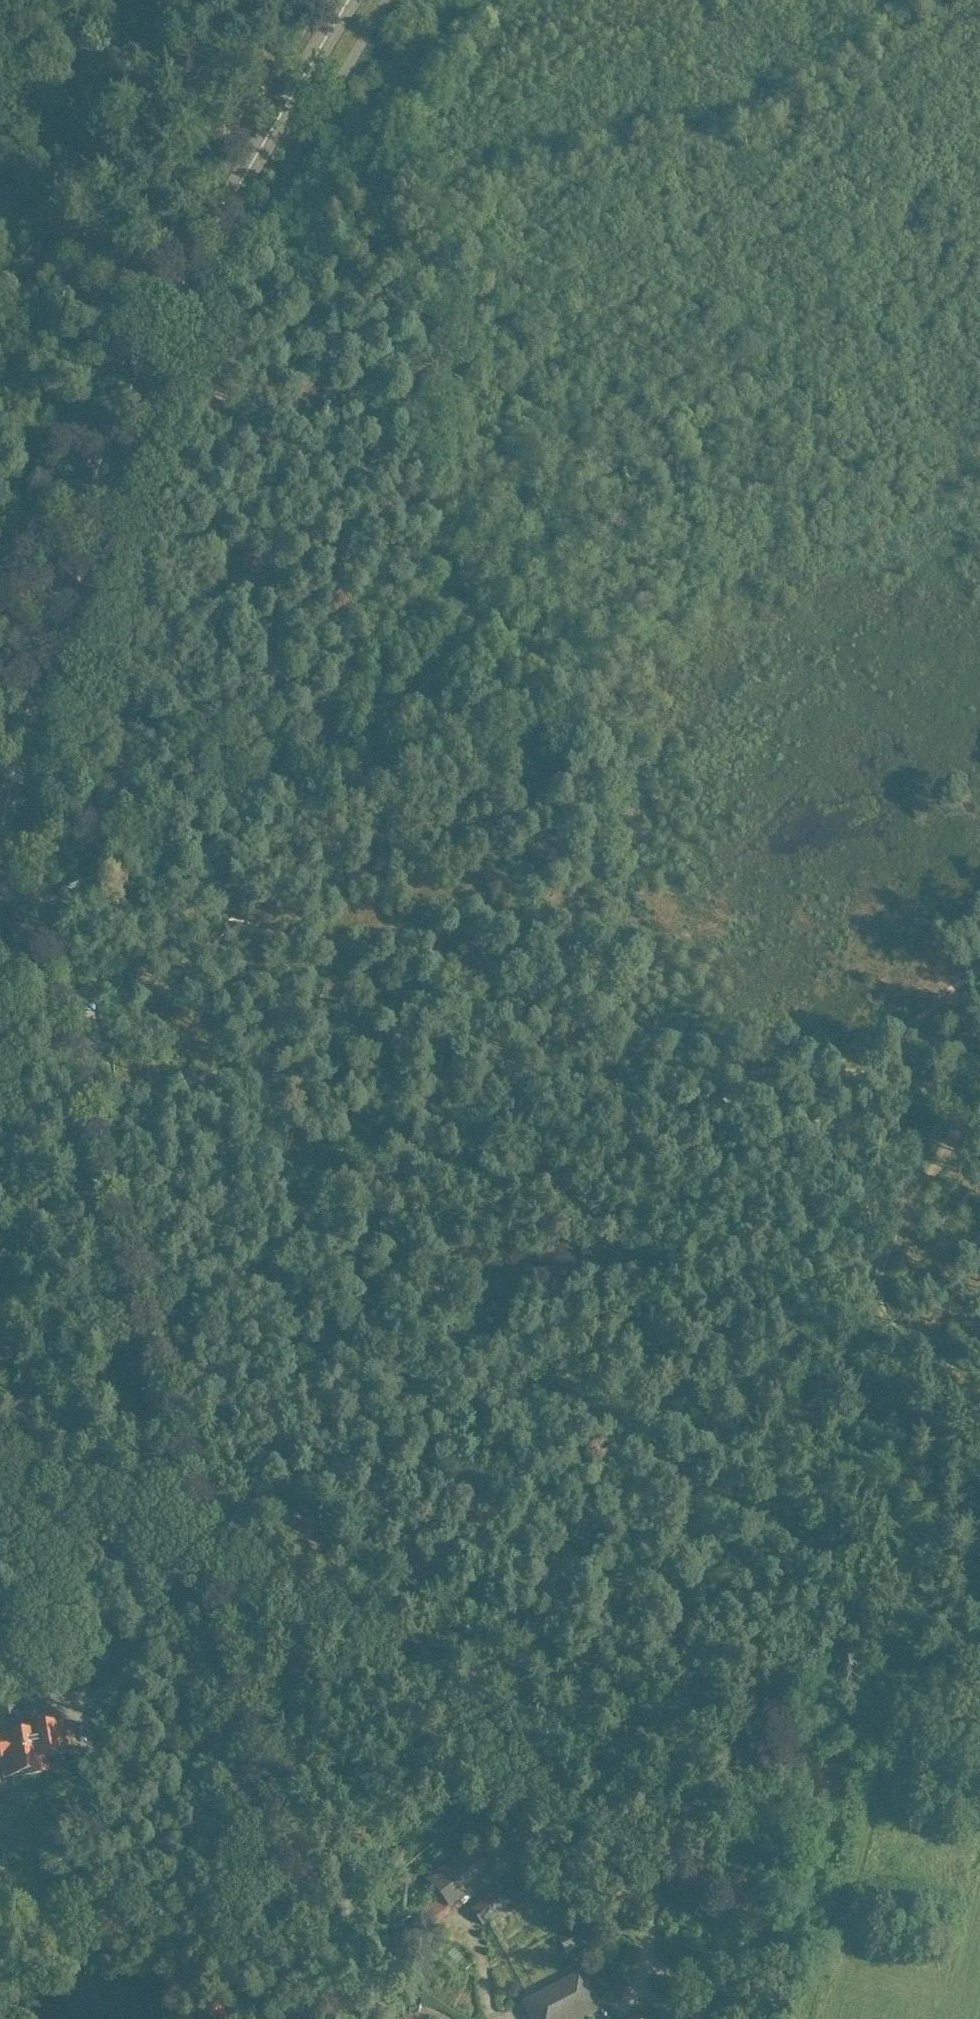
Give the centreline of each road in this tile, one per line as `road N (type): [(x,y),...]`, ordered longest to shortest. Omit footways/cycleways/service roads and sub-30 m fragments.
road 1 (secondary): [(0,837),(71,547),(112,433),(169,305),(349,0)]
road 2 (unclassified): [(612,2016),(642,1971),(648,1929),(637,1894),(564,1826),(405,1696),(243,1582),(0,1473)]

